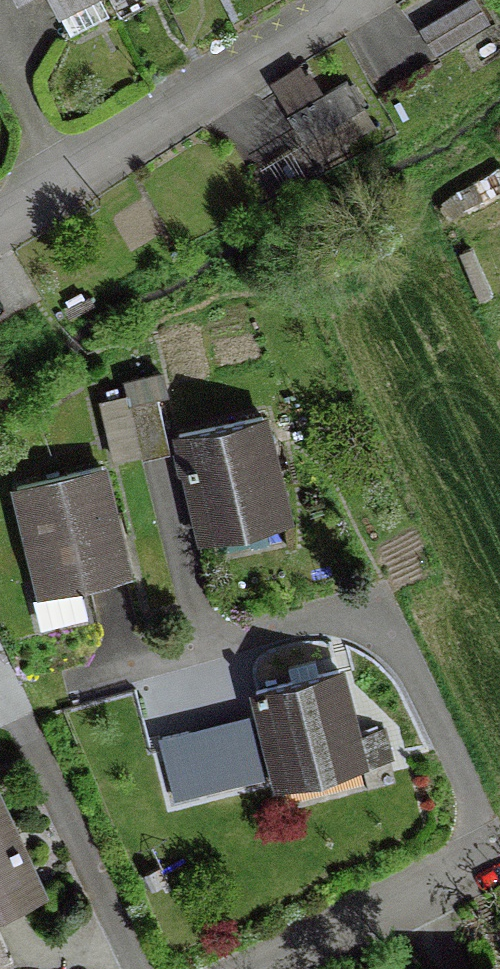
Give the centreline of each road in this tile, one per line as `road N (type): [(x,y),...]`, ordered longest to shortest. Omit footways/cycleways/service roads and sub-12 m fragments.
road 1 (residential): [(0,214),(349,0)]
road 2 (residential): [(479,861),(269,968)]

